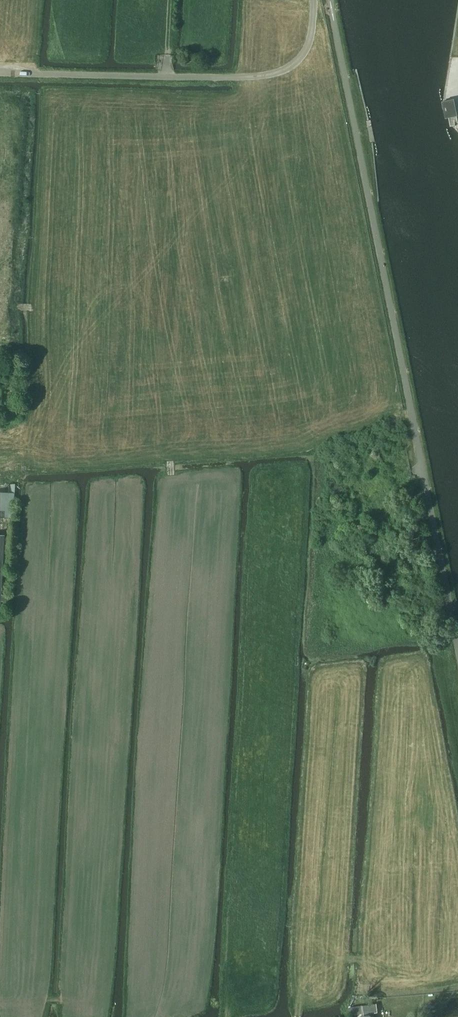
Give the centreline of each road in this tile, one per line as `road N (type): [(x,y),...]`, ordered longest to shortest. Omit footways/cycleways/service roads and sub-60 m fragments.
road 1 (unclassified): [(0,73),(278,72),(305,50),(314,0)]

